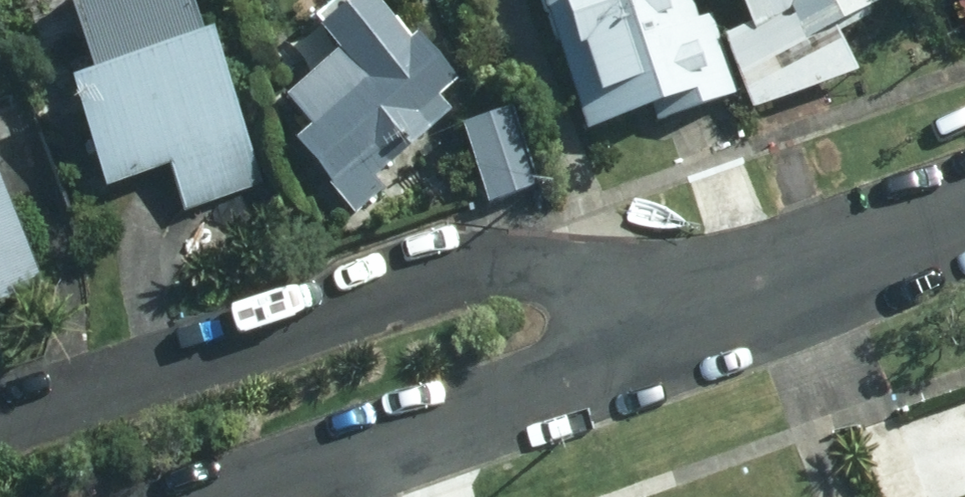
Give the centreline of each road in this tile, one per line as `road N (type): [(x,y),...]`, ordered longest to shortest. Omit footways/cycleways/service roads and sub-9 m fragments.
road 1 (residential): [(0,427),(465,279),(552,272),(605,291),(633,345)]
road 2 (residential): [(222,496),(633,345)]
road 3 (residential): [(633,345),(964,225)]

